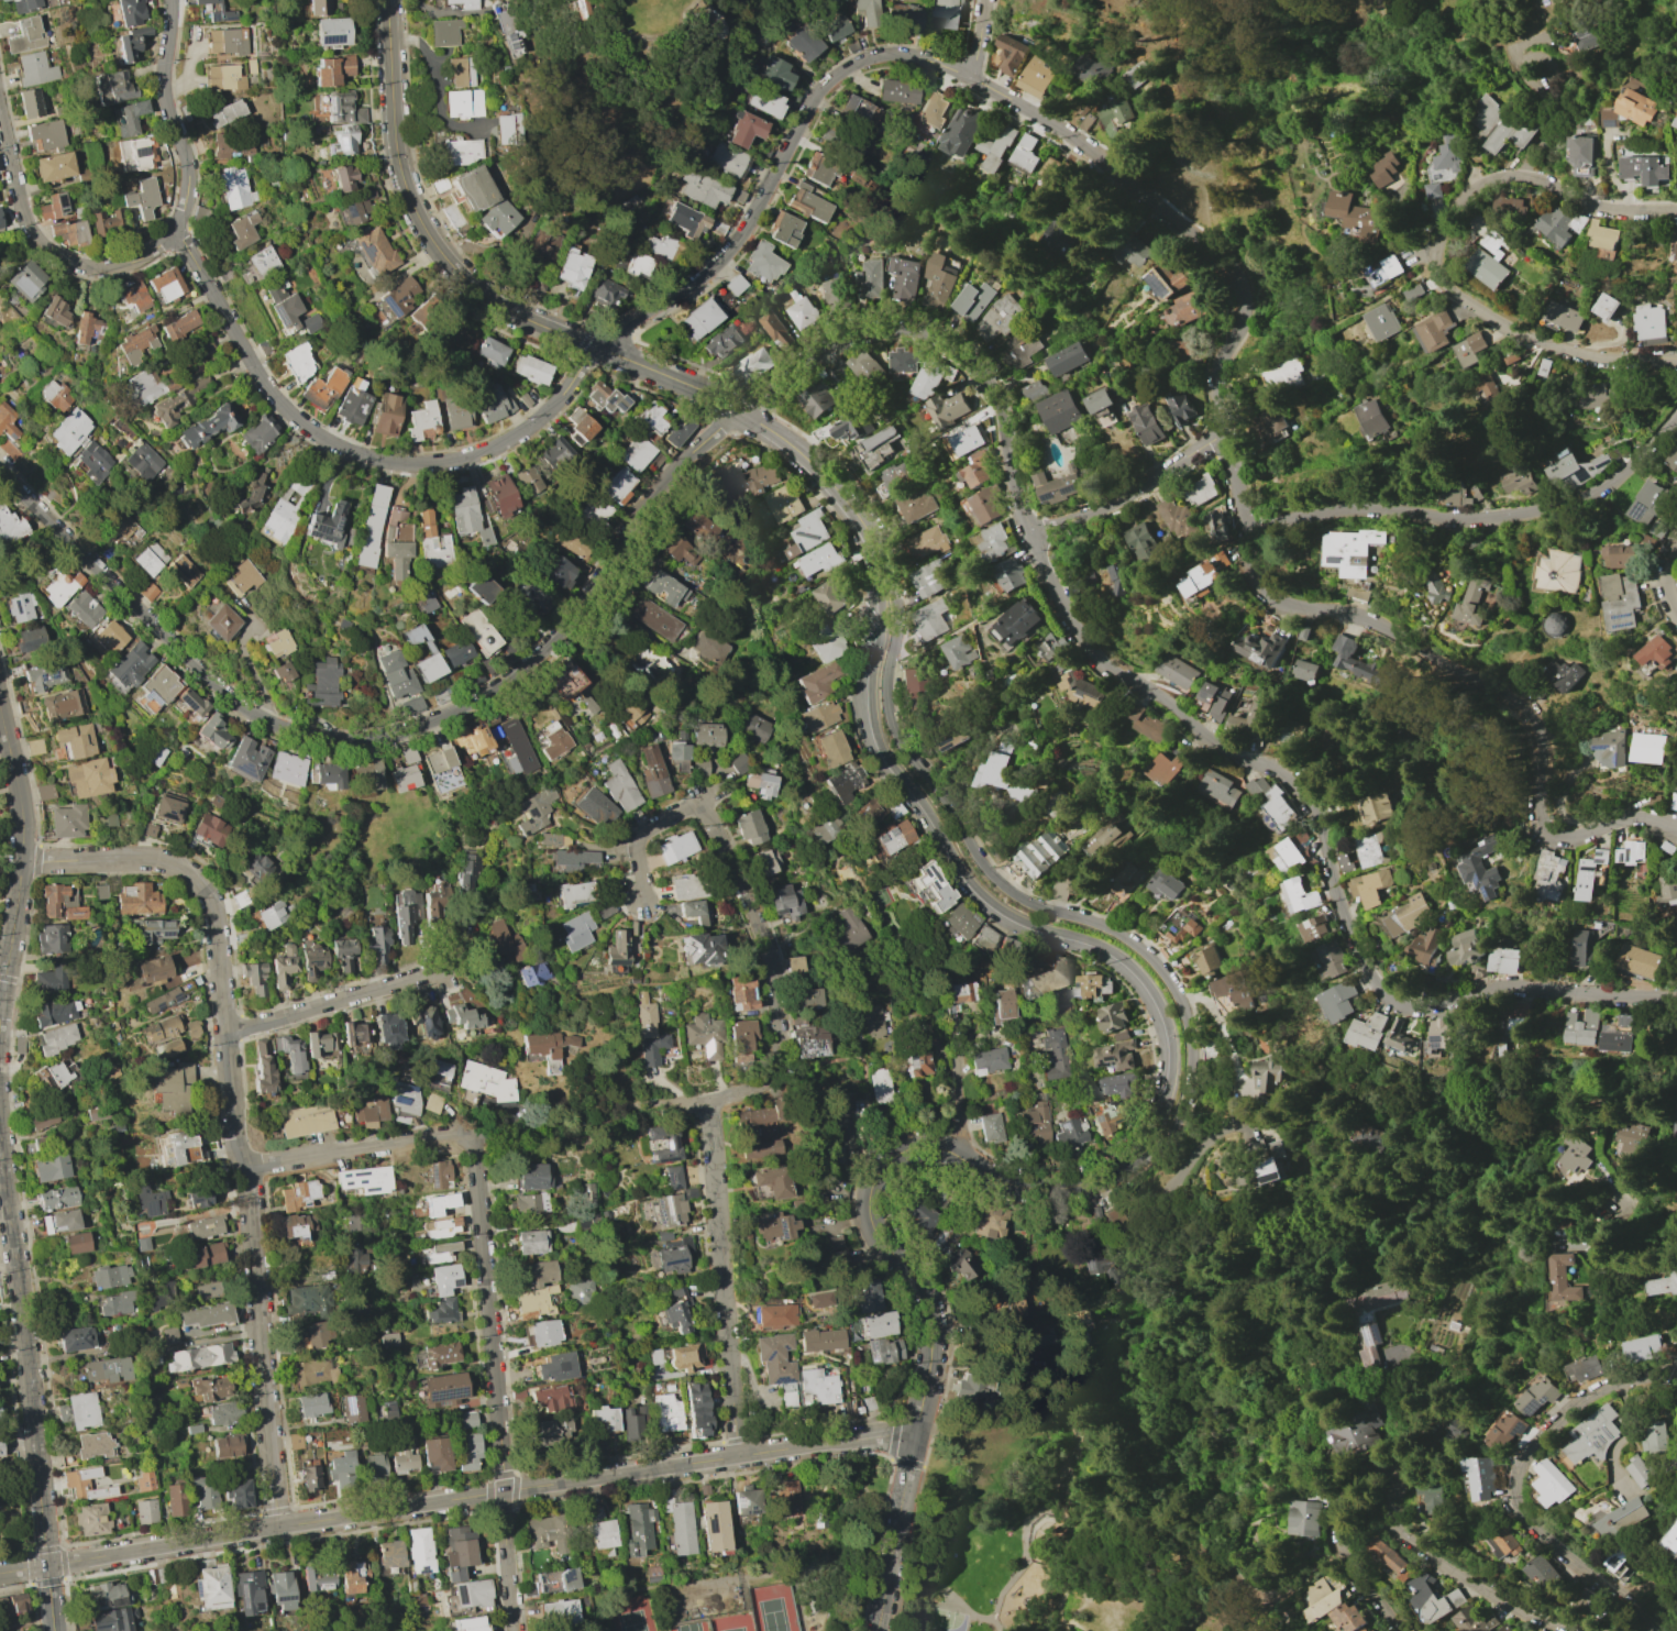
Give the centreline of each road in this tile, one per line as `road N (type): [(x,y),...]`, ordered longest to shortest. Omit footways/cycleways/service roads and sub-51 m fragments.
road 1 (residential): [(172,0),(166,85),(189,191),(177,236),(282,404),(330,443),(386,462),(446,463),(522,434),(610,333),(693,284),(732,246),(810,104),(863,58),(925,58),(1078,140),(1234,278),(1237,327),(1222,354),(1217,392),(1254,558),(1272,593),(1306,610),(1394,631),(1521,708),(1541,751),(1537,815),(1549,836),(1576,838)]
road 2 (residential): [(0,473),(255,715),(322,740),(366,741),(446,718),(530,663),(562,631),(625,530),(718,427),(760,405),(843,331),(898,322),(933,333),(975,375),(1048,581),(1089,651),(1125,681),(1170,702),(1218,748),(1313,794),(1349,929),(1381,994),(1399,1006),(1430,1007),(1496,988),(1534,989),(1676,1007)]
road 3 (residential): [(914,1437),(738,1456),(45,1566)]
road 4 (tertiary): [(386,0),(401,178),(430,240),(462,277),(515,315),(685,384),(787,443),(860,522),(884,582)]
road 5 (tertiary): [(1145,1150),(1091,1182),(1044,1192),(934,1148),(901,1150),(875,1175),(872,1222),(925,1292),(934,1335),(873,1630)]
road 6 (tertiary): [(1145,1150),(1183,1114),(1191,1084),(1192,1033),(1181,998),(1161,967),(1119,934),(1028,903),(983,864),(894,730),(887,690),(897,619),(884,582)]
road 7 (tertiary): [(884,582),(871,688),(887,759),(981,894),(1018,922),(1088,940),(1127,963),(1167,1015),(1172,1080),(1145,1150)]
road 8 (tertiary): [(0,1142),(52,1630)]
road 9 (residential): [(1247,528),(1347,511),(1449,521),(1549,509),(1615,481),(1676,413)]
road 10 (residential): [(1399,1630),(1348,1553),(1345,1527),(1357,1492),(1388,1468),(1399,1532),(1511,1606),(1572,1630)]
road 11 (residential): [(479,1191),(514,1630)]
road 12 (residential): [(20,862),(144,858),(200,883),(219,922),(233,1110)]
road 13 (residential): [(644,899),(640,838),(698,804),(713,818),(769,955),(777,1071)]
road 14 (residential): [(1659,1630),(1619,1589),(1540,1531),(1520,1483),(1536,1448),(1601,1390),(1676,1374)]
road 15 (residential): [(244,1168),(277,1528)]
road 16 (residential): [(707,1102),(738,1456)]
road 17 (residential): [(1442,232),(1443,284),(1511,331),(1607,361),(1676,360)]
road 18 (residential): [(0,103),(23,210),(43,249),(64,263),(115,269),(177,236)]
road 19 (residential): [(1676,213),(1613,211),(1513,179),(1474,192),(1442,232)]
road 20 (residential): [(227,1035),(459,969)]
road 21 (residential): [(244,1168),(459,1135),(472,1139)]
road 22 (residential): [(1029,535),(1113,502),(1224,432)]
road 23 (residential): [(648,1111),(763,1086),(777,1071)]
road 24 (tertiary): [(21,827),(8,951)]

